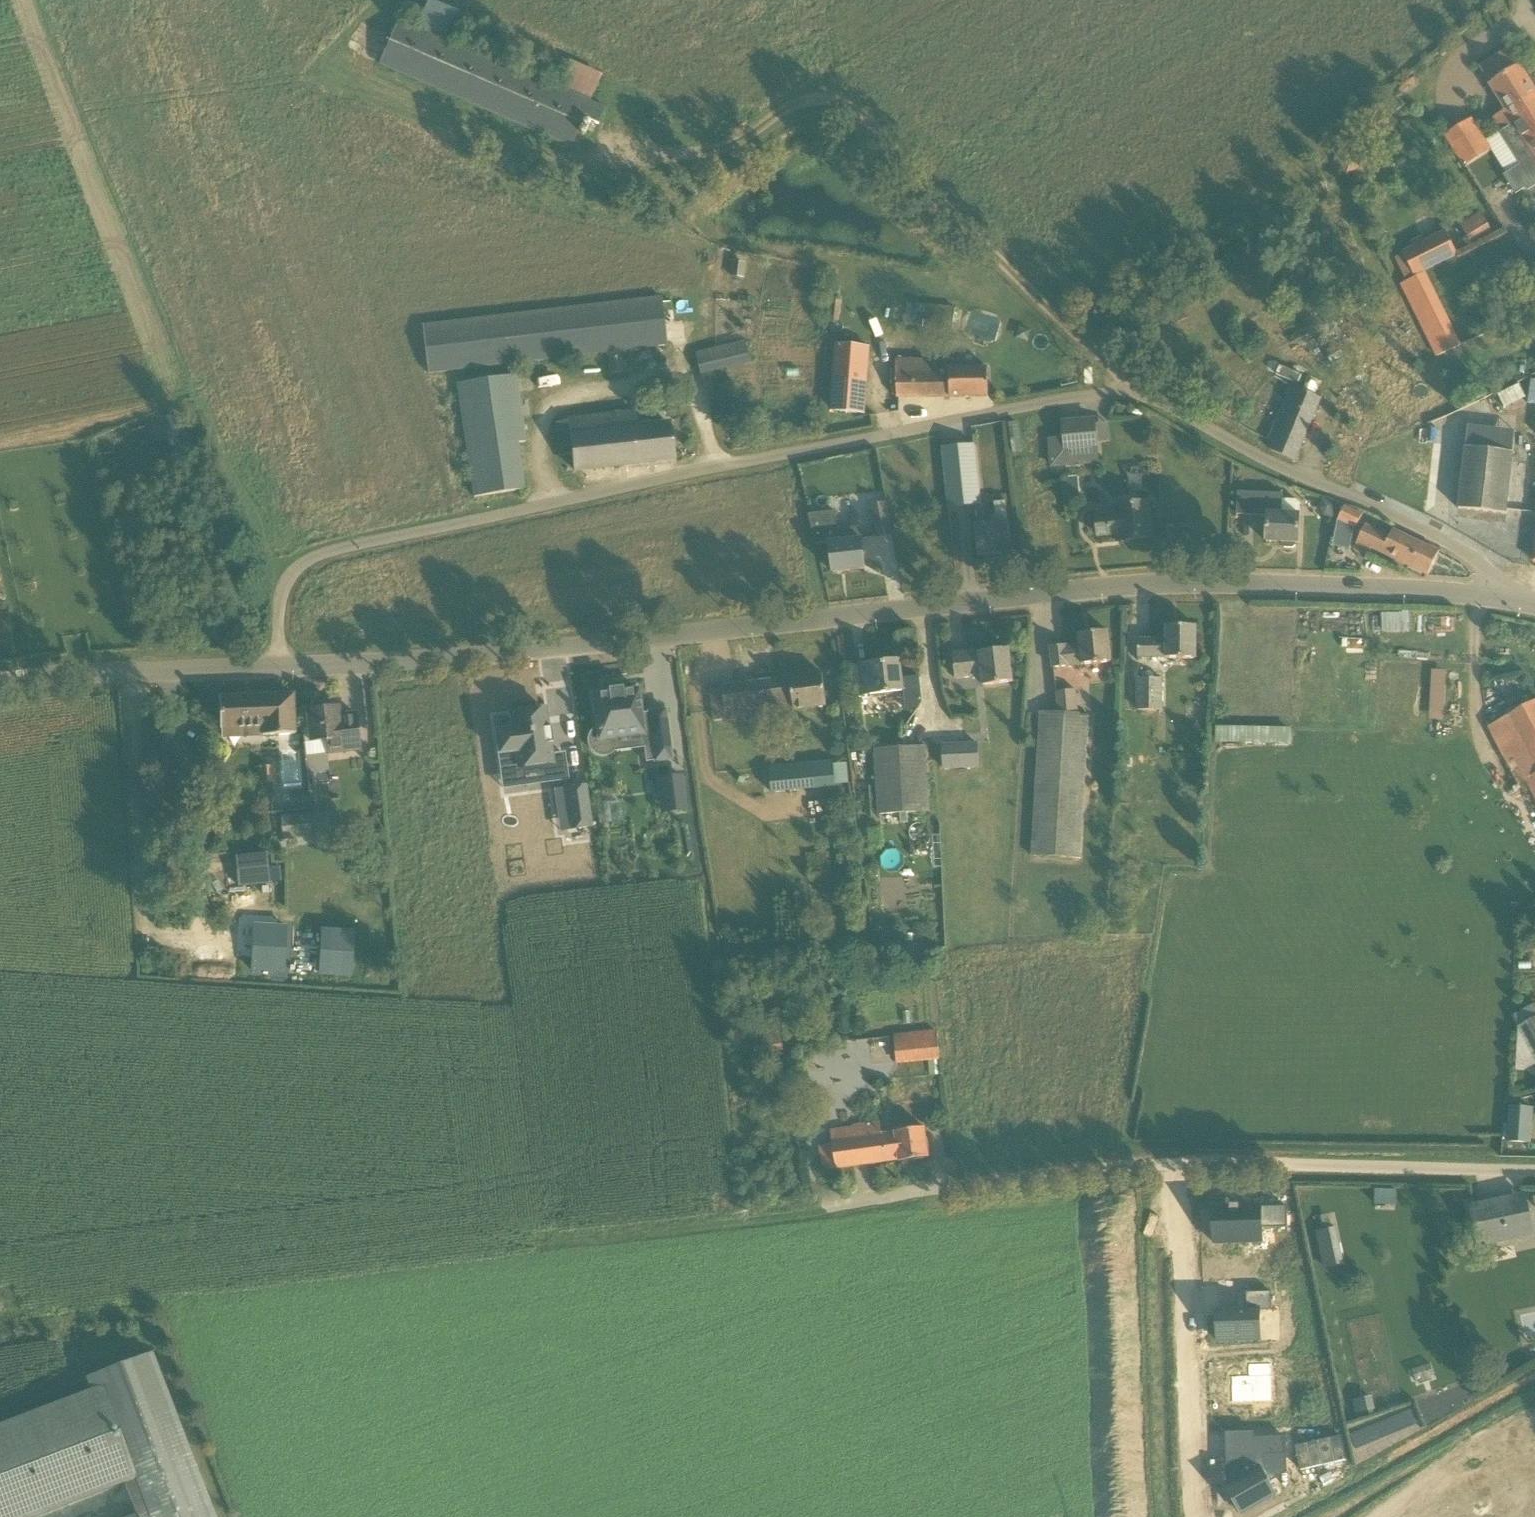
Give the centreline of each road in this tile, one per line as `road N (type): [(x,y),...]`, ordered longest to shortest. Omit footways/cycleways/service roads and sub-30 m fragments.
road 1 (residential): [(262,673),(287,578),(325,561),(1125,398),(1473,555),(1504,598)]
road 2 (tertiary): [(262,673),(611,650),(1082,592)]
road 3 (residential): [(731,1210),(1182,1163)]
road 4 (track): [(1125,398),(1118,370),(835,89)]
road 5 (tertiary): [(1504,598),(1354,584),(1082,592)]
road 6 (residential): [(1208,1516),(1182,1163)]
road 7 (residential): [(1182,1163),(1534,1169)]
road 8 (tertiary): [(0,691),(262,673)]

